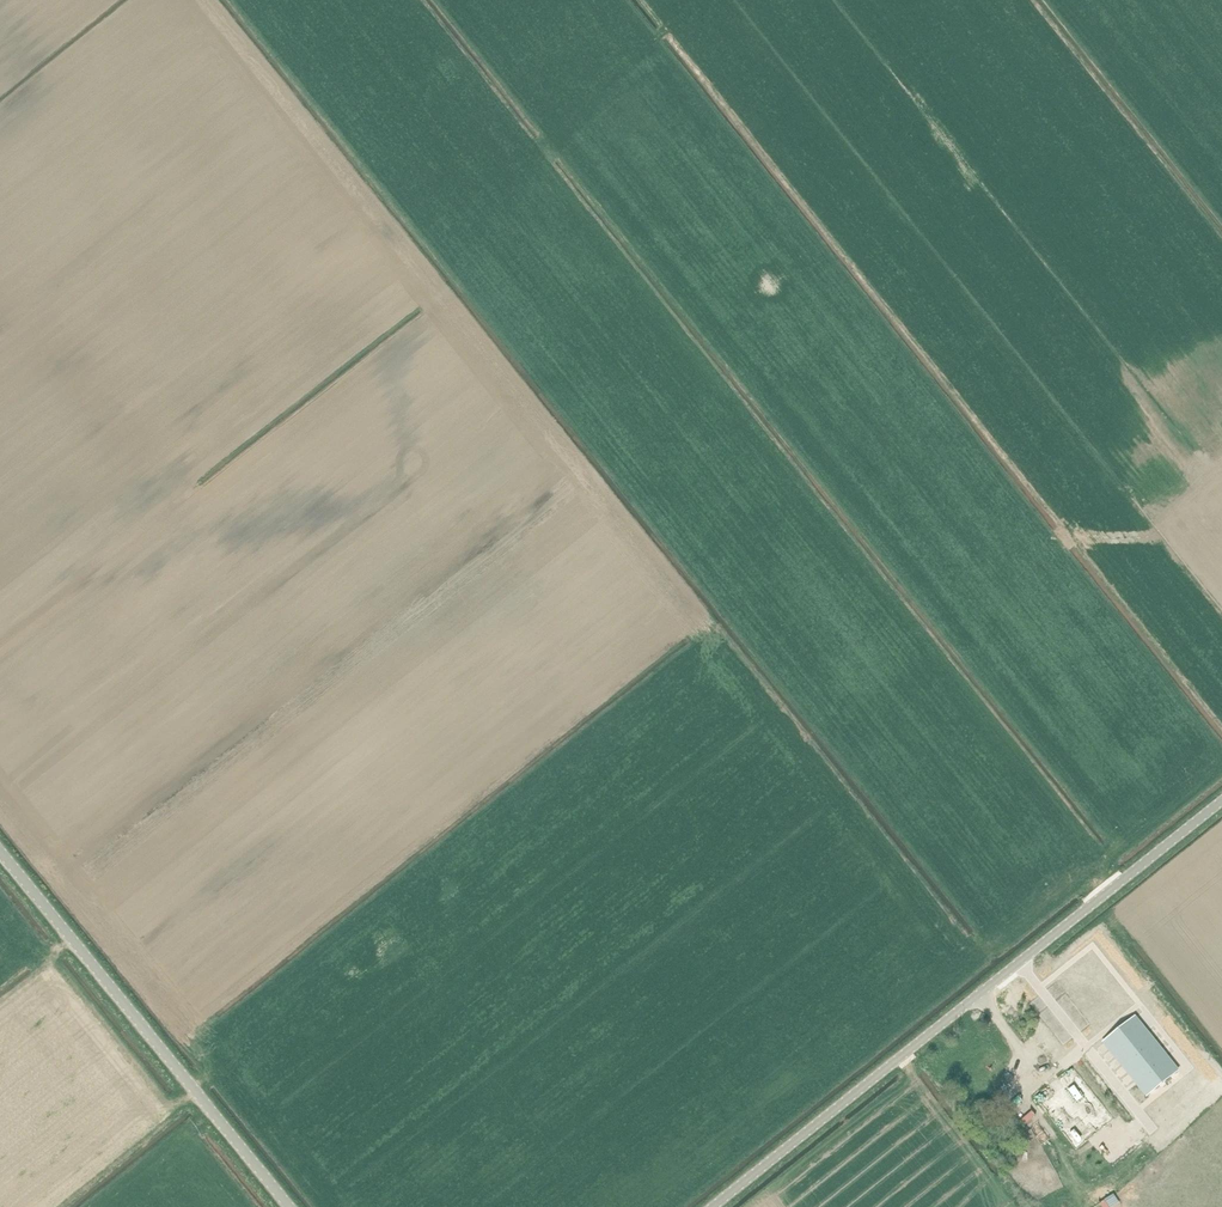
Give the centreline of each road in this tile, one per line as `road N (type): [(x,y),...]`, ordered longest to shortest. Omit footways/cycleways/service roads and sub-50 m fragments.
road 1 (unclassified): [(712,1206),(1221,799)]
road 2 (unclassified): [(291,1206),(0,850)]

